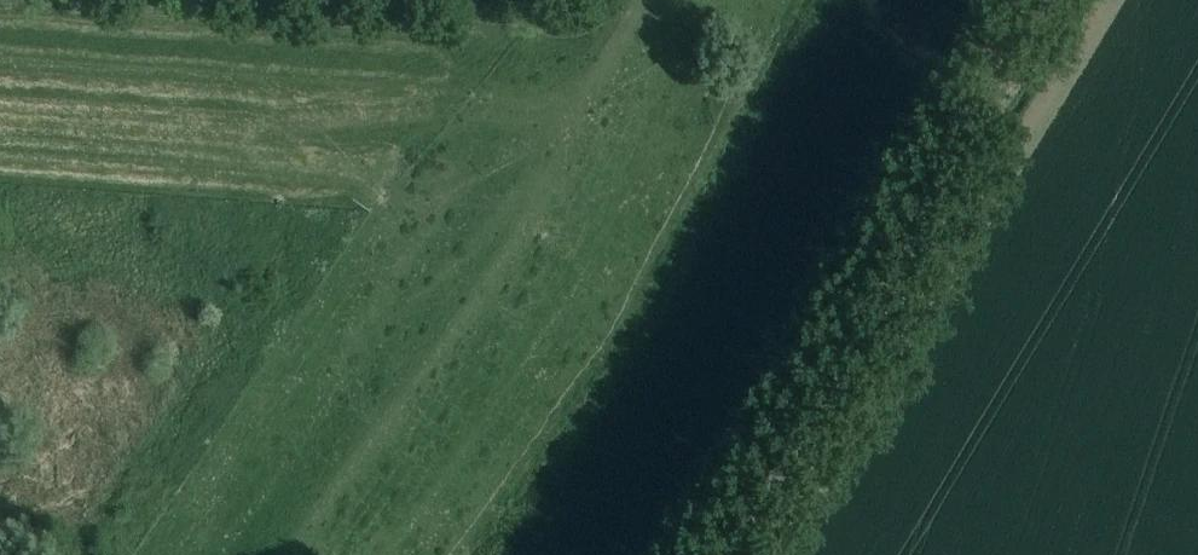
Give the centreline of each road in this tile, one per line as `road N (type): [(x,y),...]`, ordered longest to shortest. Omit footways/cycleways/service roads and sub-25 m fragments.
road 1 (track): [(1099,0),(764,554)]
road 2 (unclassified): [(724,554),(821,403),(1041,0)]
road 3 (track): [(270,85),(328,135),(383,216),(151,554)]
road 4 (track): [(201,483),(469,253),(584,108)]
road 5 (track): [(298,554),(524,240),(584,108)]
road 6 (track): [(0,66),(270,85)]
road 7 (track): [(584,108),(649,0)]

